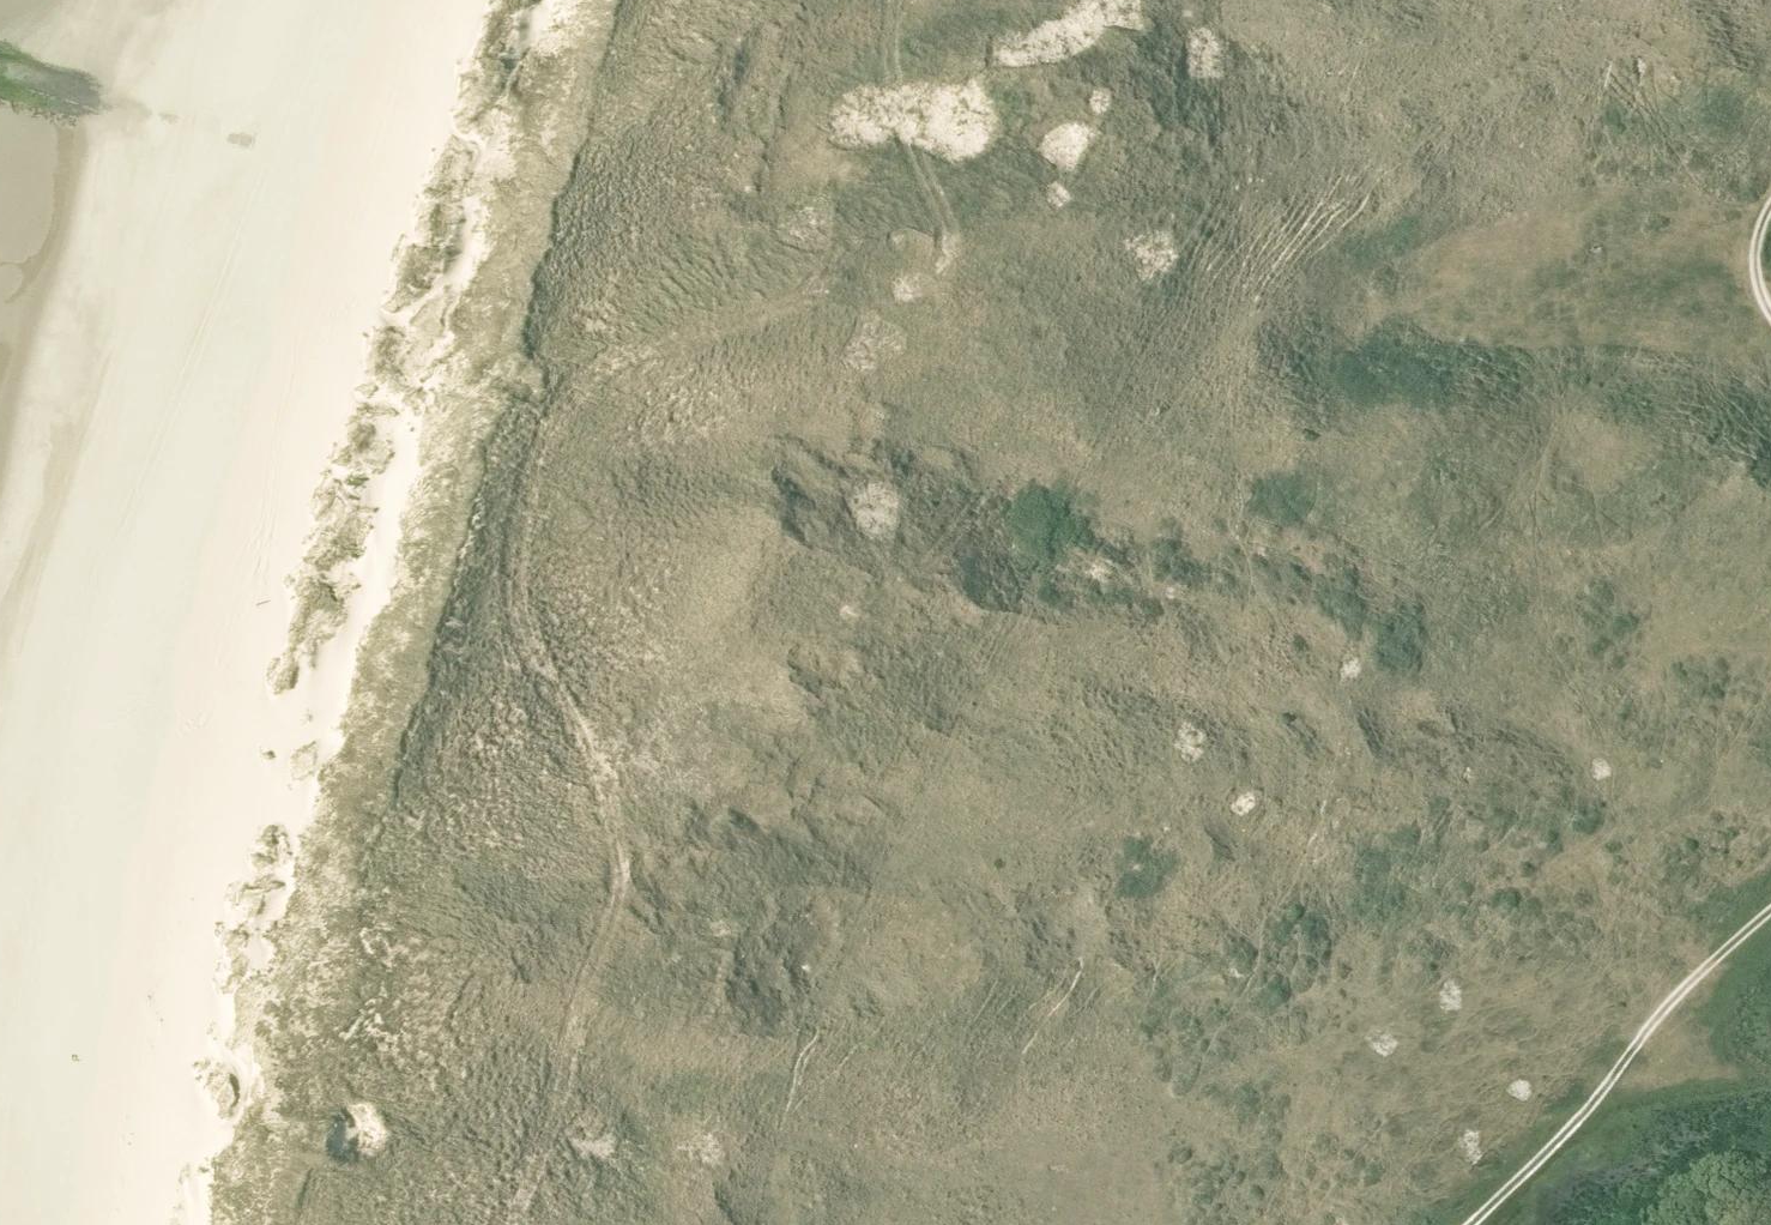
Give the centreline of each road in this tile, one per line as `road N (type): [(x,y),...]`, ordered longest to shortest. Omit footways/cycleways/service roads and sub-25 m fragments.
road 1 (track): [(1471,1224),(1633,1047),(1770,919)]
road 2 (track): [(1770,322),(1752,268),(1770,195)]

